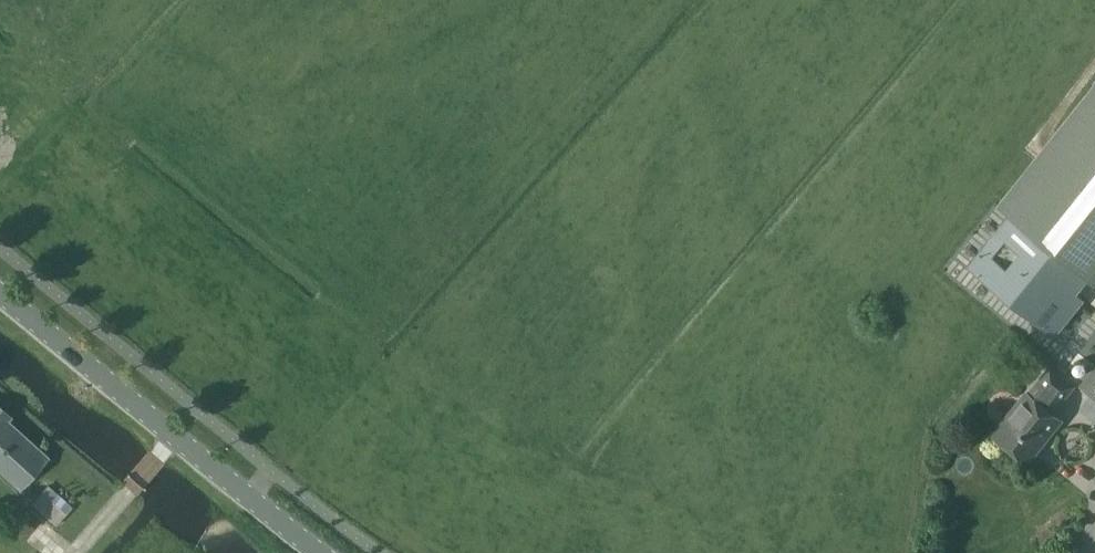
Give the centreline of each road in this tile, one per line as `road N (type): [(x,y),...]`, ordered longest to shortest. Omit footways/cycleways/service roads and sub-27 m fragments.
road 1 (unclassified): [(321,552),(0,296)]

